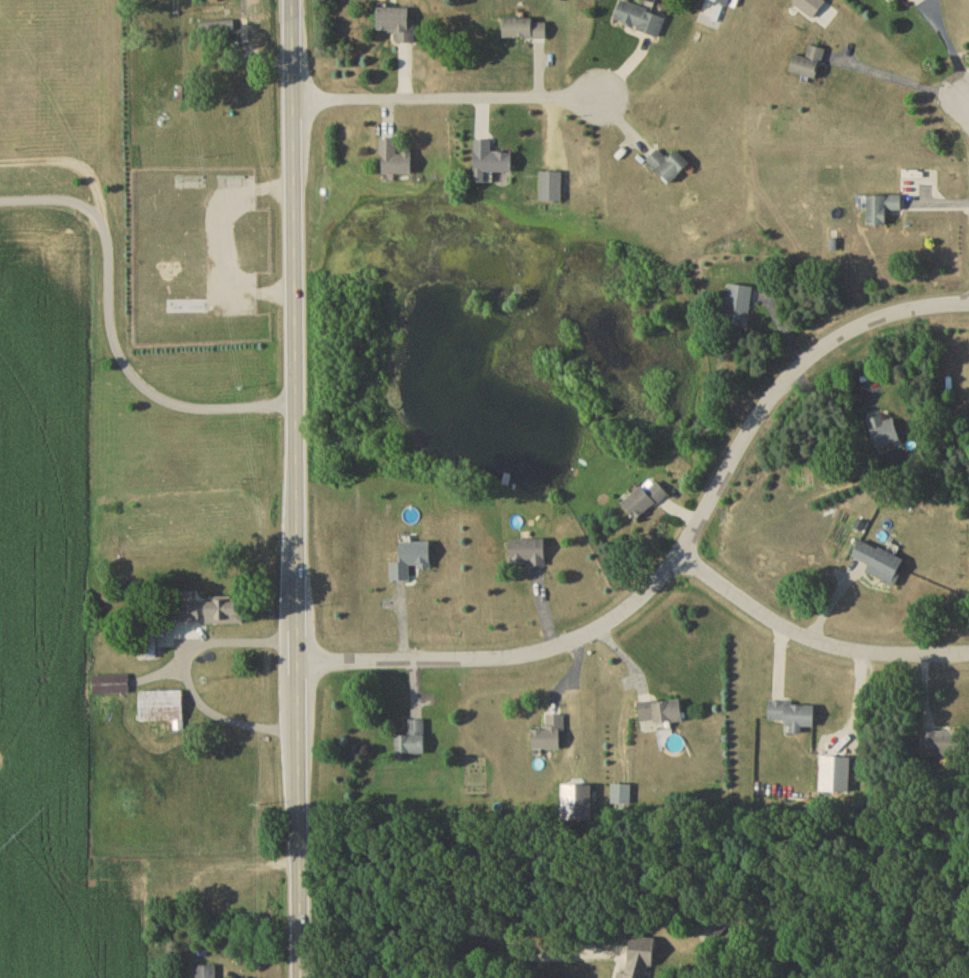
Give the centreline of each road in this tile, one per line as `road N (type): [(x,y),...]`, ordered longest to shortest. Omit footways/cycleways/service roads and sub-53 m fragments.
road 1 (tertiary): [(301,977),(293,0)]
road 2 (residential): [(299,668),(472,664),(560,648),(596,630),(676,558),(754,420),(790,378),(832,346),(898,314),(968,305)]
road 3 (residential): [(676,558),(738,604),(834,650),(968,655)]
road 4 (residential): [(294,104),(598,101)]

